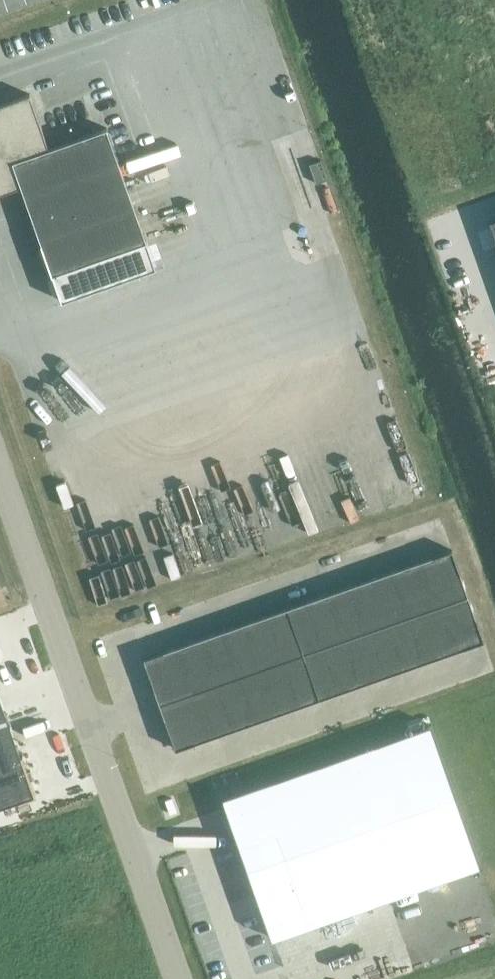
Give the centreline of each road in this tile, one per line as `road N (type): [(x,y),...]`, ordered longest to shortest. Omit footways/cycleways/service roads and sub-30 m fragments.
road 1 (unclassified): [(177,978),(0,471)]

